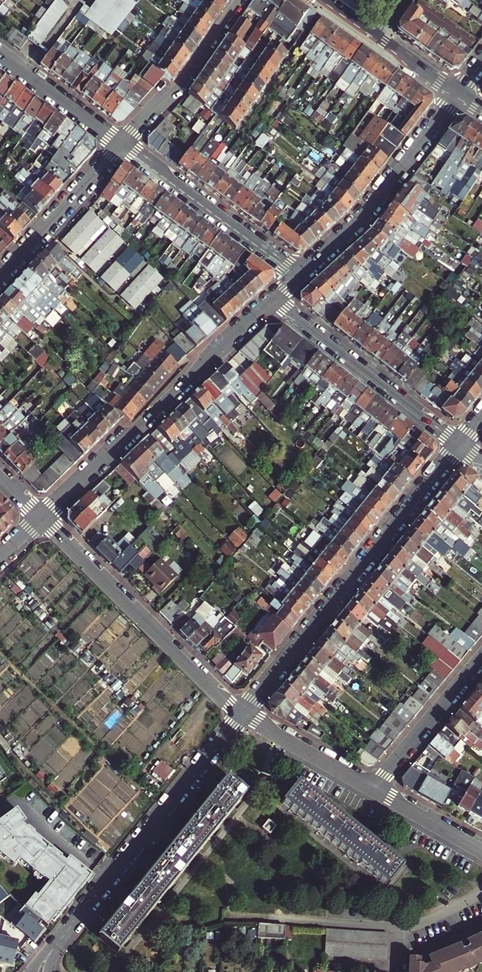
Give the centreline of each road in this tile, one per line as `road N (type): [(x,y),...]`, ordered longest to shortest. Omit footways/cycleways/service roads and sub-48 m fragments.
road 1 (residential): [(460,444),(243,714)]
road 2 (residential): [(243,714),(41,971)]
road 3 (residential): [(41,518),(273,299)]
road 4 (residential): [(41,518),(243,714)]
road 5 (residential): [(300,275),(361,219),(456,93)]
road 6 (residential): [(460,444),(273,299)]
road 7 (residential): [(300,275),(120,145)]
road 8 (residential): [(239,0),(179,84),(120,145)]
road 9 (residential): [(120,145),(0,278)]
road 10 (residential): [(374,791),(481,659)]
road 11 (residential): [(243,714),(374,791)]
road 12 (residential): [(120,145),(0,56)]
road 13 (residential): [(374,791),(481,851)]

